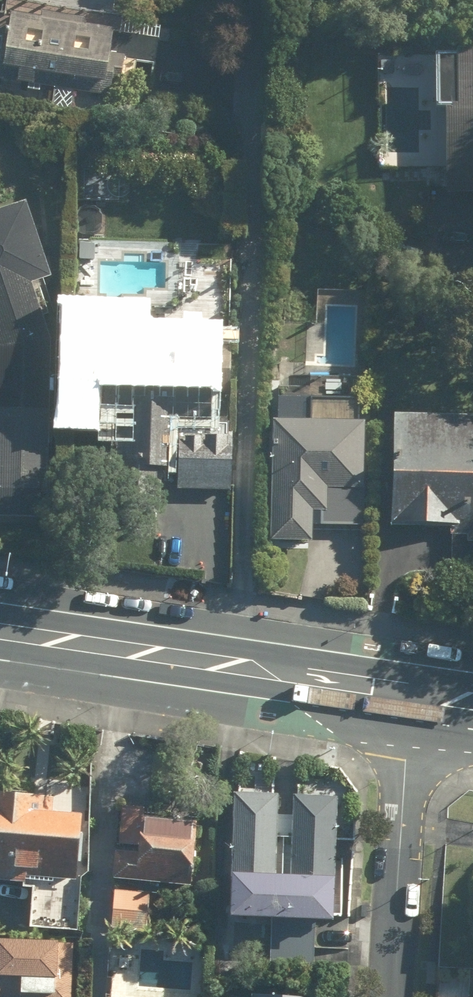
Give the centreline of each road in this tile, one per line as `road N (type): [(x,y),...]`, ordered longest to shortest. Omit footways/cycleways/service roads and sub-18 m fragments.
road 1 (primary): [(414,692),(0,631)]
road 2 (residential): [(414,692),(391,996)]

